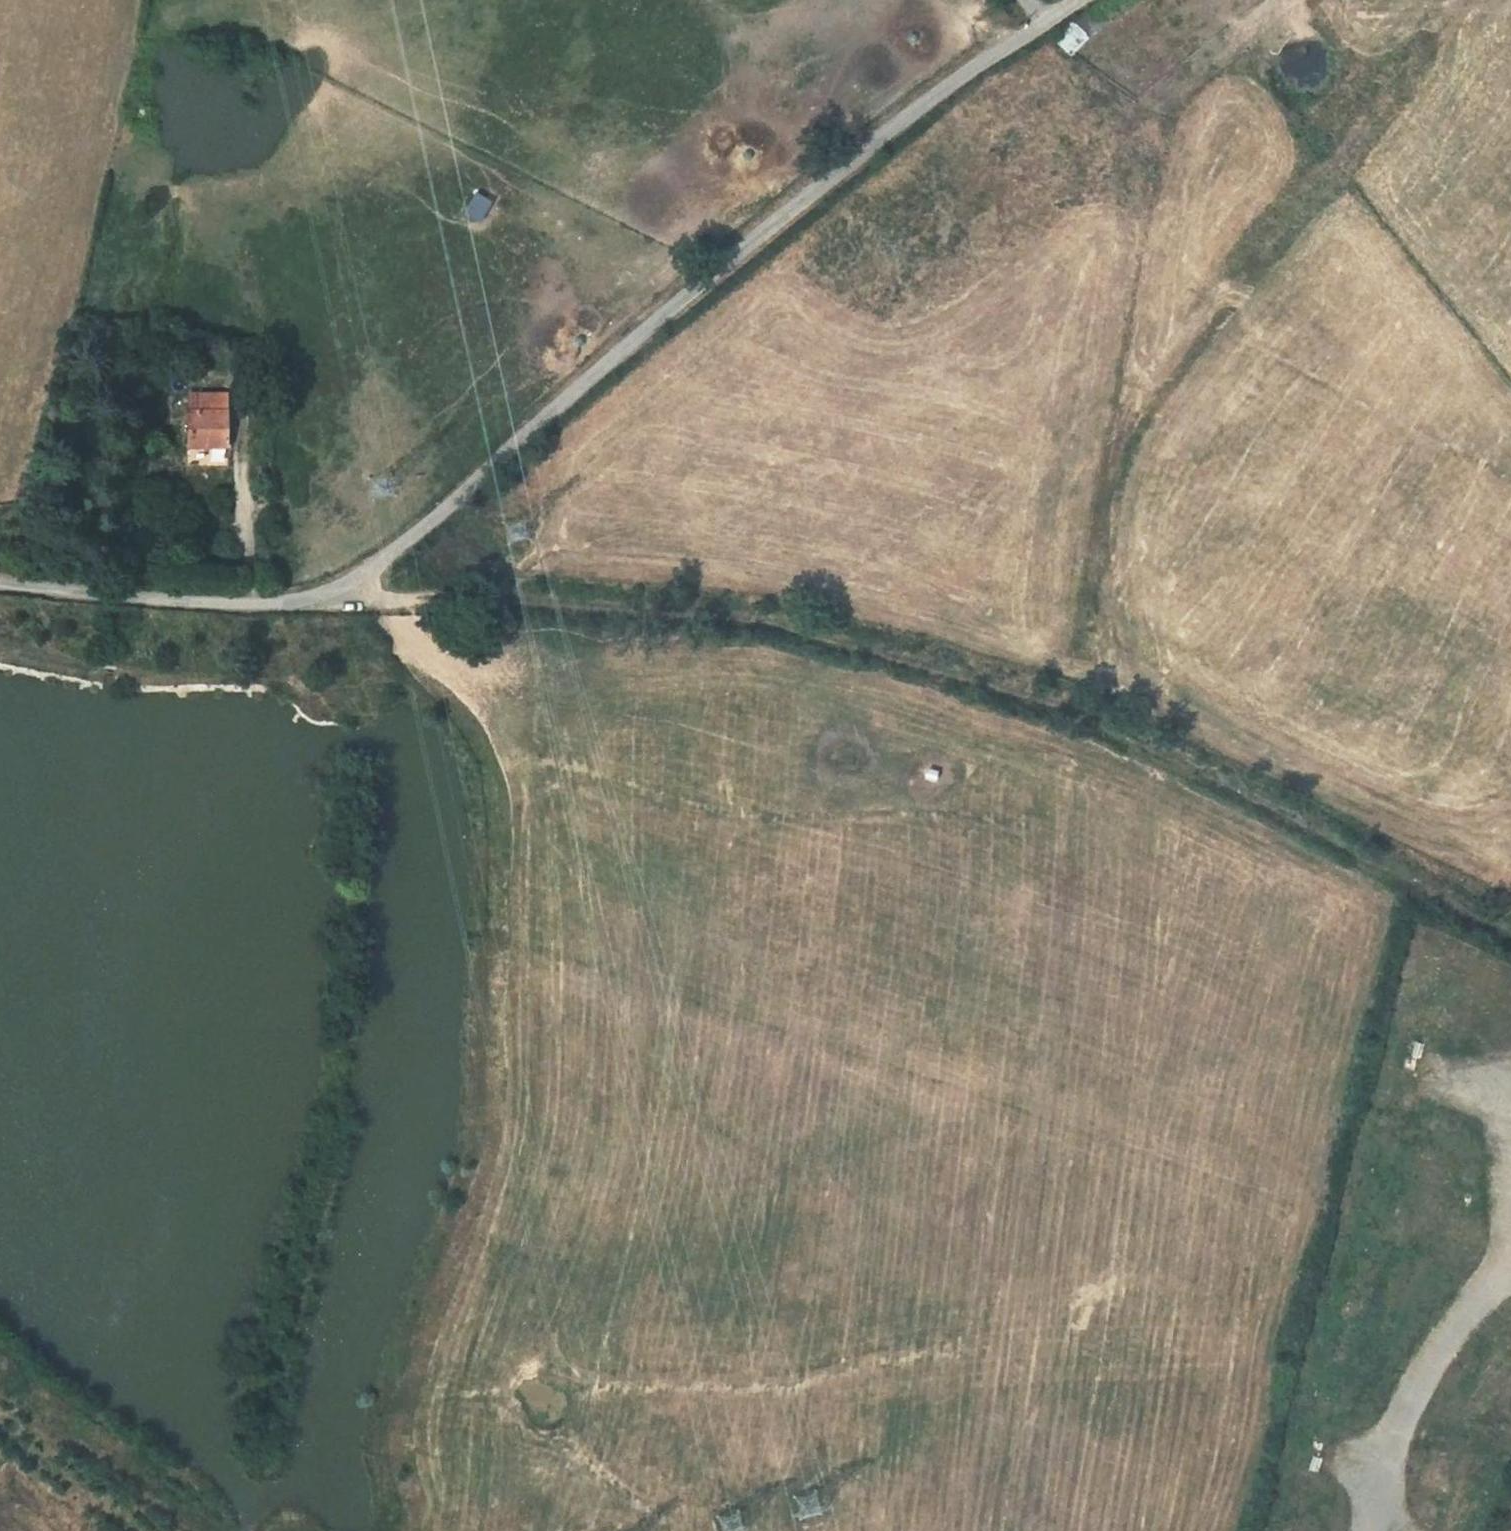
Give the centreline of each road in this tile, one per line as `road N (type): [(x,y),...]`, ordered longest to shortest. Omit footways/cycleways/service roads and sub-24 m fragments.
road 1 (unclassified): [(0,582),(100,598),(252,605),(335,591),(423,528),(538,419),(931,99),(1070,0)]
road 2 (track): [(335,591),(394,602),(501,595),(766,617),(1093,715),(1510,933)]

